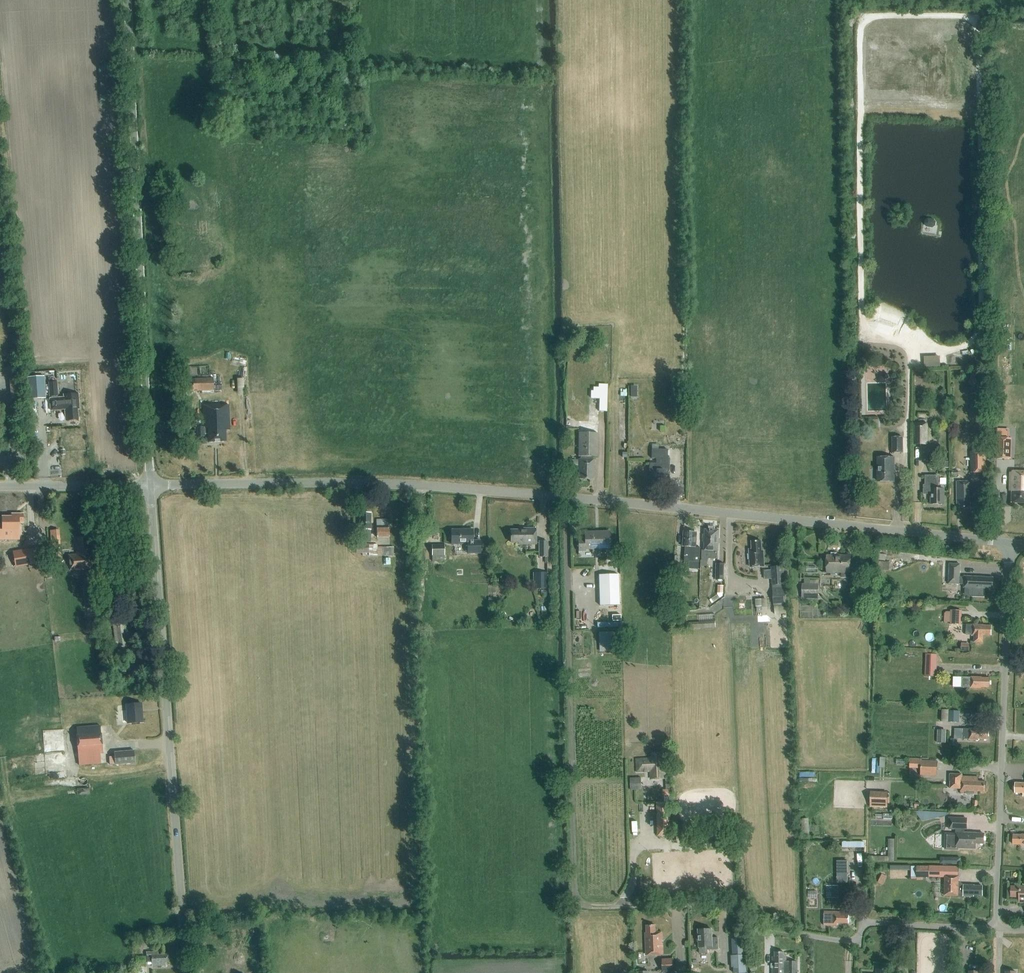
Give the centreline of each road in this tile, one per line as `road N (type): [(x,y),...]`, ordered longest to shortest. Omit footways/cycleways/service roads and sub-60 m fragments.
road 1 (tertiary): [(1009,544),(448,488),(150,486)]
road 2 (tertiary): [(186,972),(150,486)]
road 3 (unclassified): [(150,486),(127,0)]
road 4 (track): [(615,907),(582,903),(573,887),(566,497)]
road 5 (unclassified): [(996,928),(879,922),(849,941),(794,934),(734,904),(615,907)]
road 6 (unclassified): [(996,928),(1009,544)]
road 7 (tertiary): [(150,486),(0,487)]

